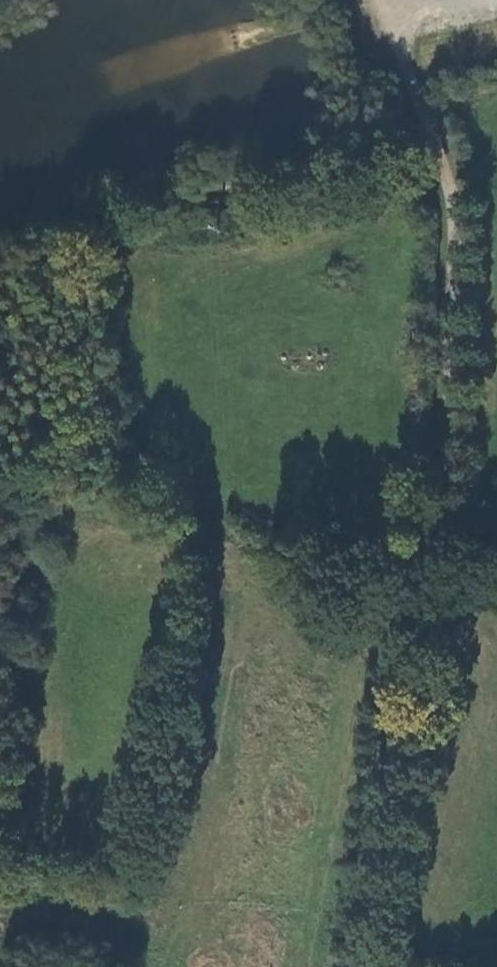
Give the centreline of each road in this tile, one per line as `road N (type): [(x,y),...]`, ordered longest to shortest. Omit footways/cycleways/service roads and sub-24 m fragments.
road 1 (track): [(401,0),(403,54),(453,188),(448,484),(444,520),(408,619),(363,966)]
road 2 (track): [(453,188),(403,205),(351,248),(323,257),(135,283)]

